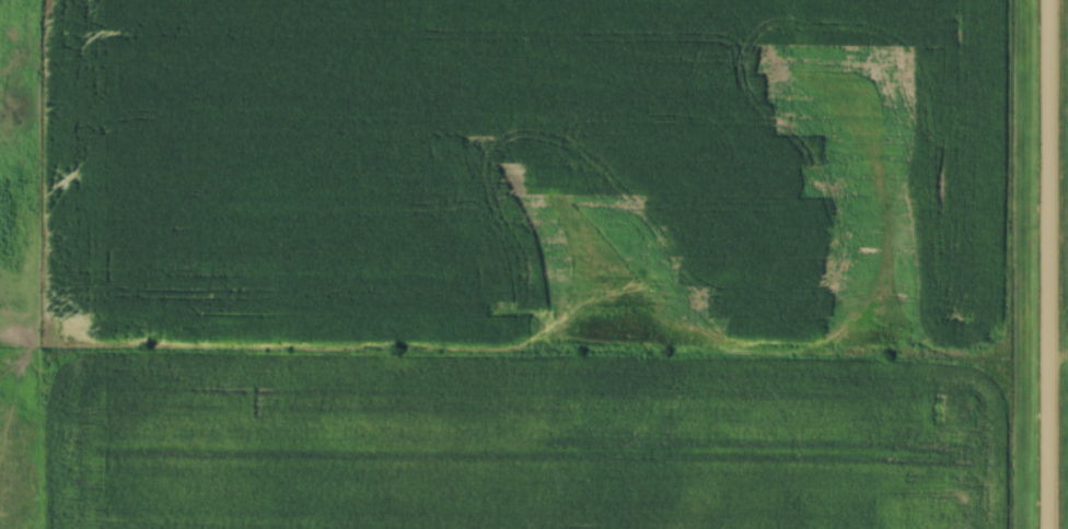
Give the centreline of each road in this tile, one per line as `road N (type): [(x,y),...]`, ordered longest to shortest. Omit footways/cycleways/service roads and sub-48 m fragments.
road 1 (residential): [(1048,528),(1049,0)]

